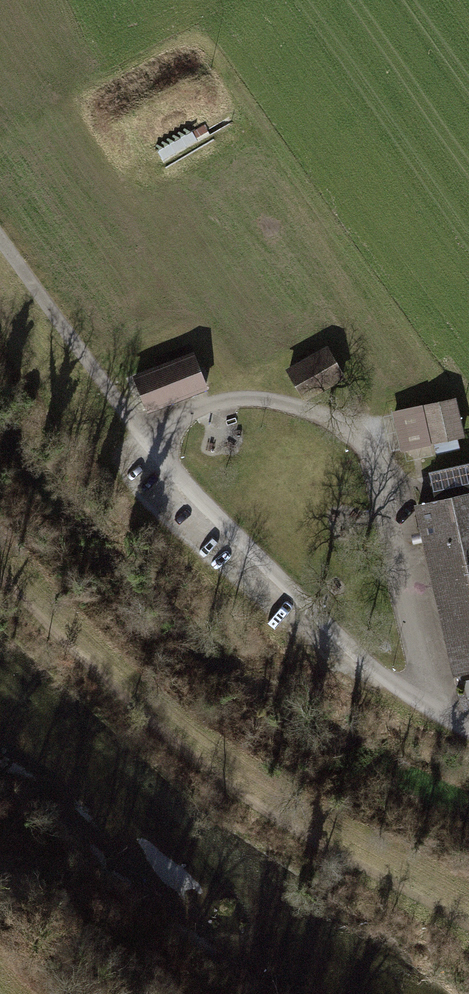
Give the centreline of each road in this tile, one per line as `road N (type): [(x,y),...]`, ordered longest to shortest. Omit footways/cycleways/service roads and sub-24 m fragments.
road 1 (track): [(0,578),(160,731),(246,800),(468,930)]
road 2 (unclassified): [(468,728),(353,655),(244,558),(133,427)]
road 3 (track): [(133,427),(0,241)]

